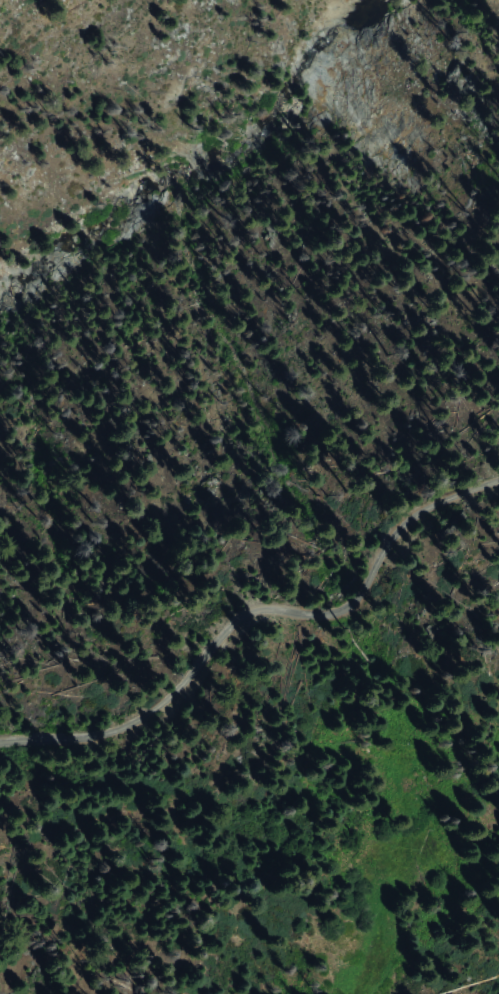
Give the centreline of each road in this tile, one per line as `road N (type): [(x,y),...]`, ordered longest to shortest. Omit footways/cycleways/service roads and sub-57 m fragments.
road 1 (residential): [(498,478),(405,525),(360,599),(315,615),(258,608),(224,626),(169,703),(111,731),(0,740)]

